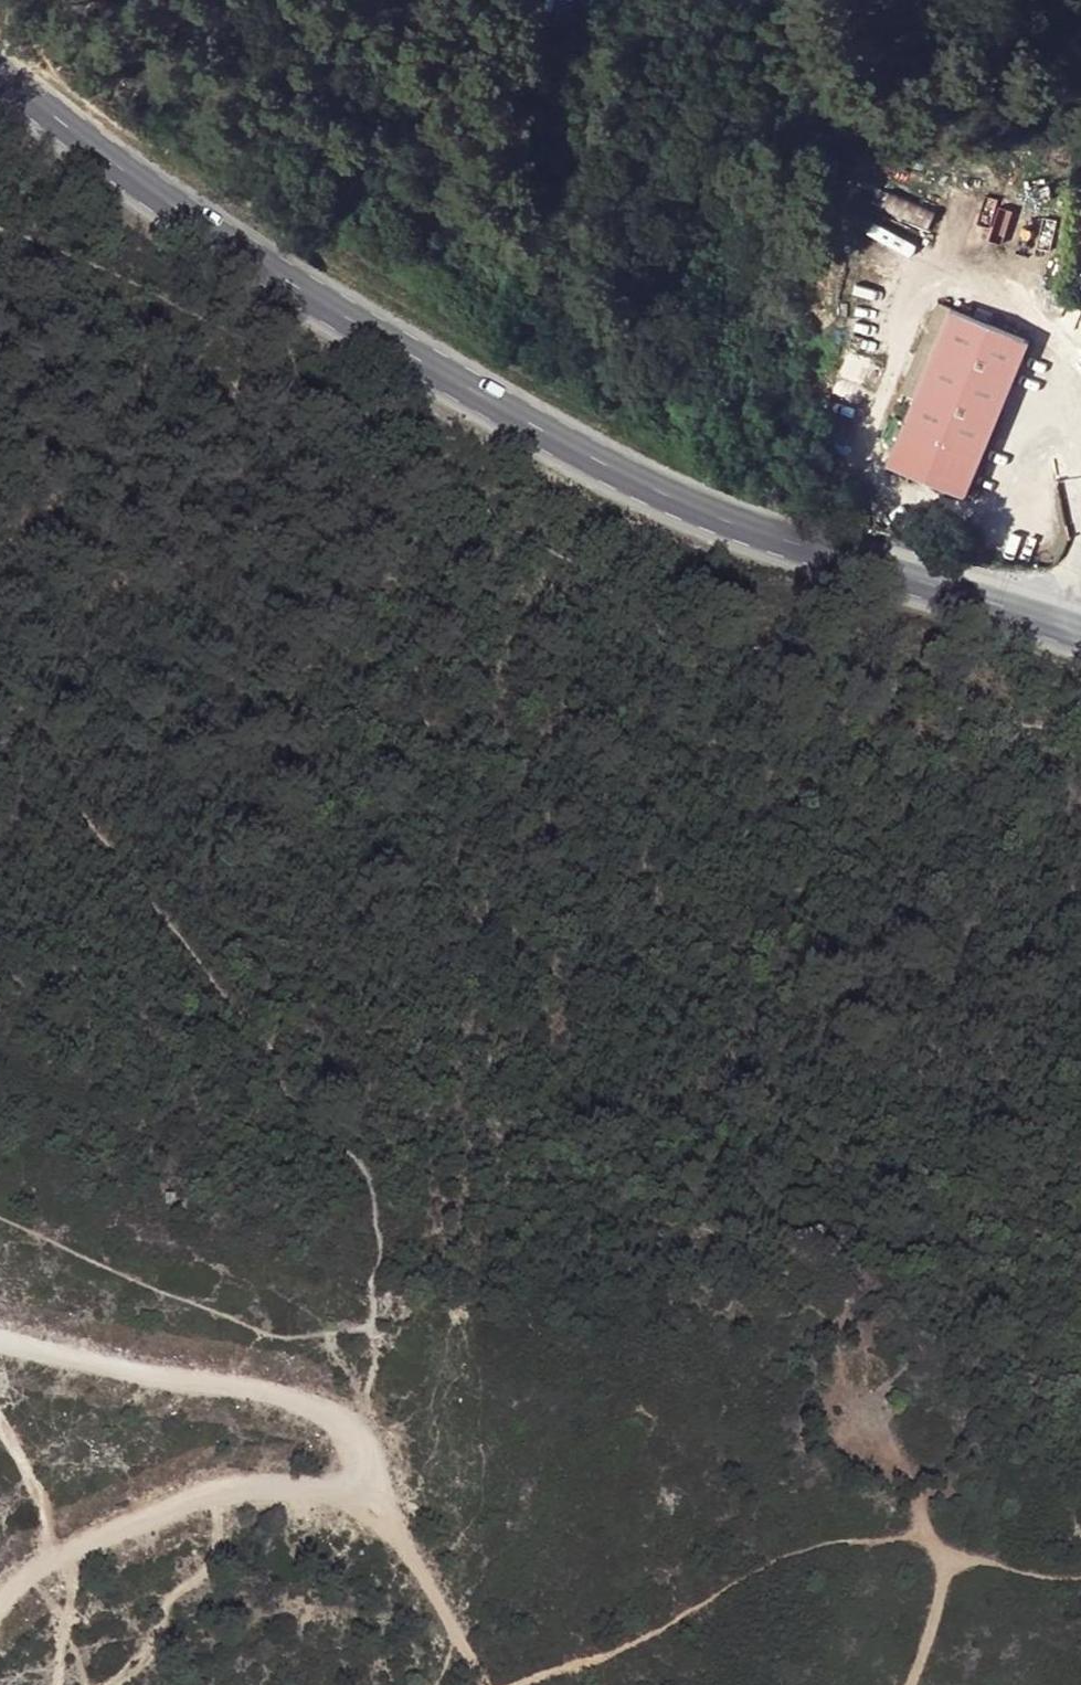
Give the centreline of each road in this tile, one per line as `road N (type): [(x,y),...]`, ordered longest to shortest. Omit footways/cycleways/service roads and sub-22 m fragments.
road 1 (secondary): [(0,74),(205,227),(597,462),(766,534),(1060,623)]
road 2 (track): [(0,1611),(41,1571),(228,1493),(352,1481),(375,1465),(375,1447),(355,1427),(299,1403),(163,1383),(0,1342)]

